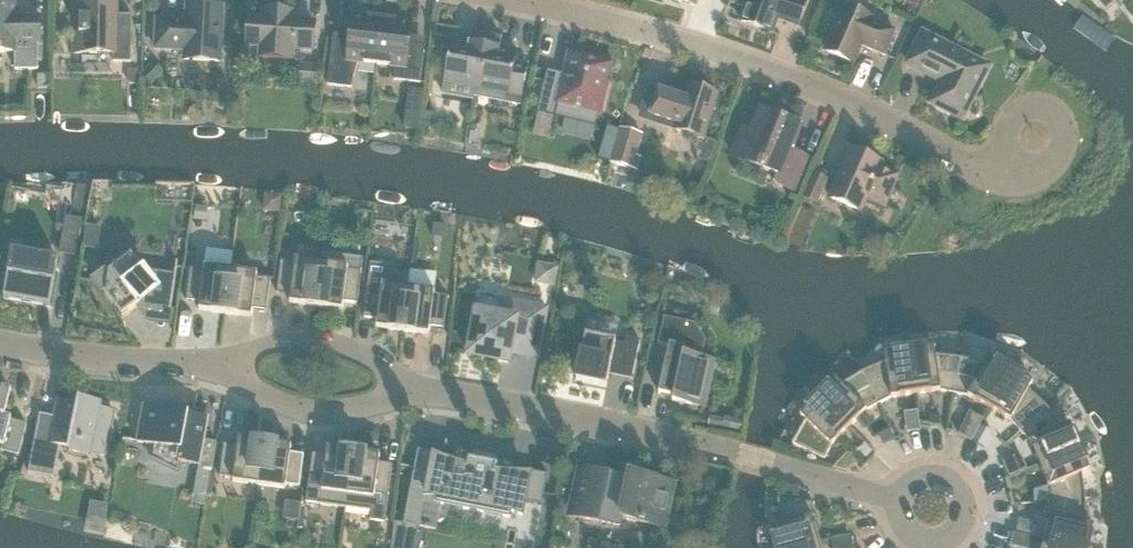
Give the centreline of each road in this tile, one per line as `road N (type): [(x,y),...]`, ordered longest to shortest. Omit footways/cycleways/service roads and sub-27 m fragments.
road 1 (residential): [(893,506),(724,448),(401,386)]
road 2 (residential): [(991,170),(774,71),(614,19),(522,0)]
road 3 (residential): [(229,368),(0,341)]
road 4 (residential): [(991,170),(1014,117),(1050,109),(1060,145),(1054,161),(1036,176),(1011,176)]
road 5 (residential): [(401,386),(373,411),(339,415),(272,404),(229,368)]
road 6 (residential): [(401,386),(374,365),(323,346),(258,350),(229,368)]
road 7 (residential): [(893,506),(917,482),(948,484),(966,518),(948,547)]

